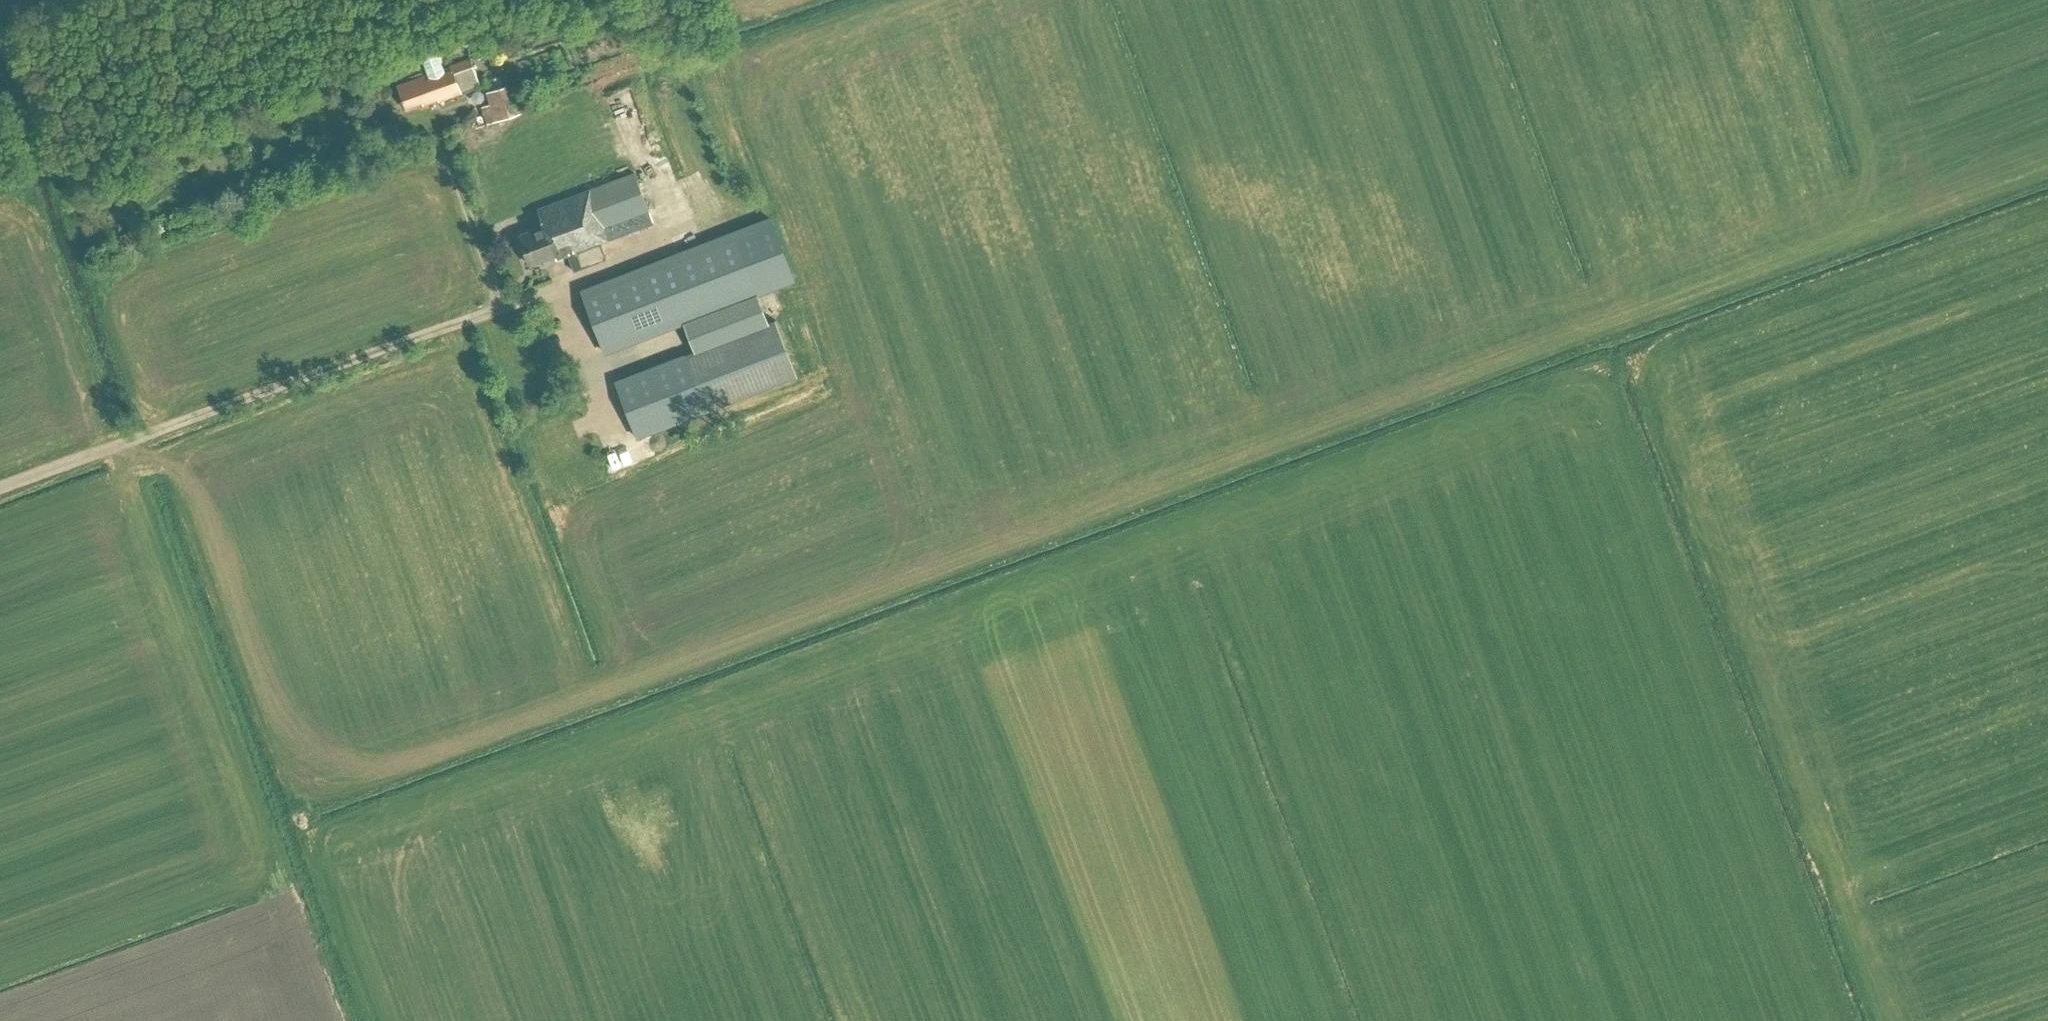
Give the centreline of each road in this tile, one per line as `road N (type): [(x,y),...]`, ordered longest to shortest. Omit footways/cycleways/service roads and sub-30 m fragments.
road 1 (track): [(0,486),(496,307),(436,124)]

